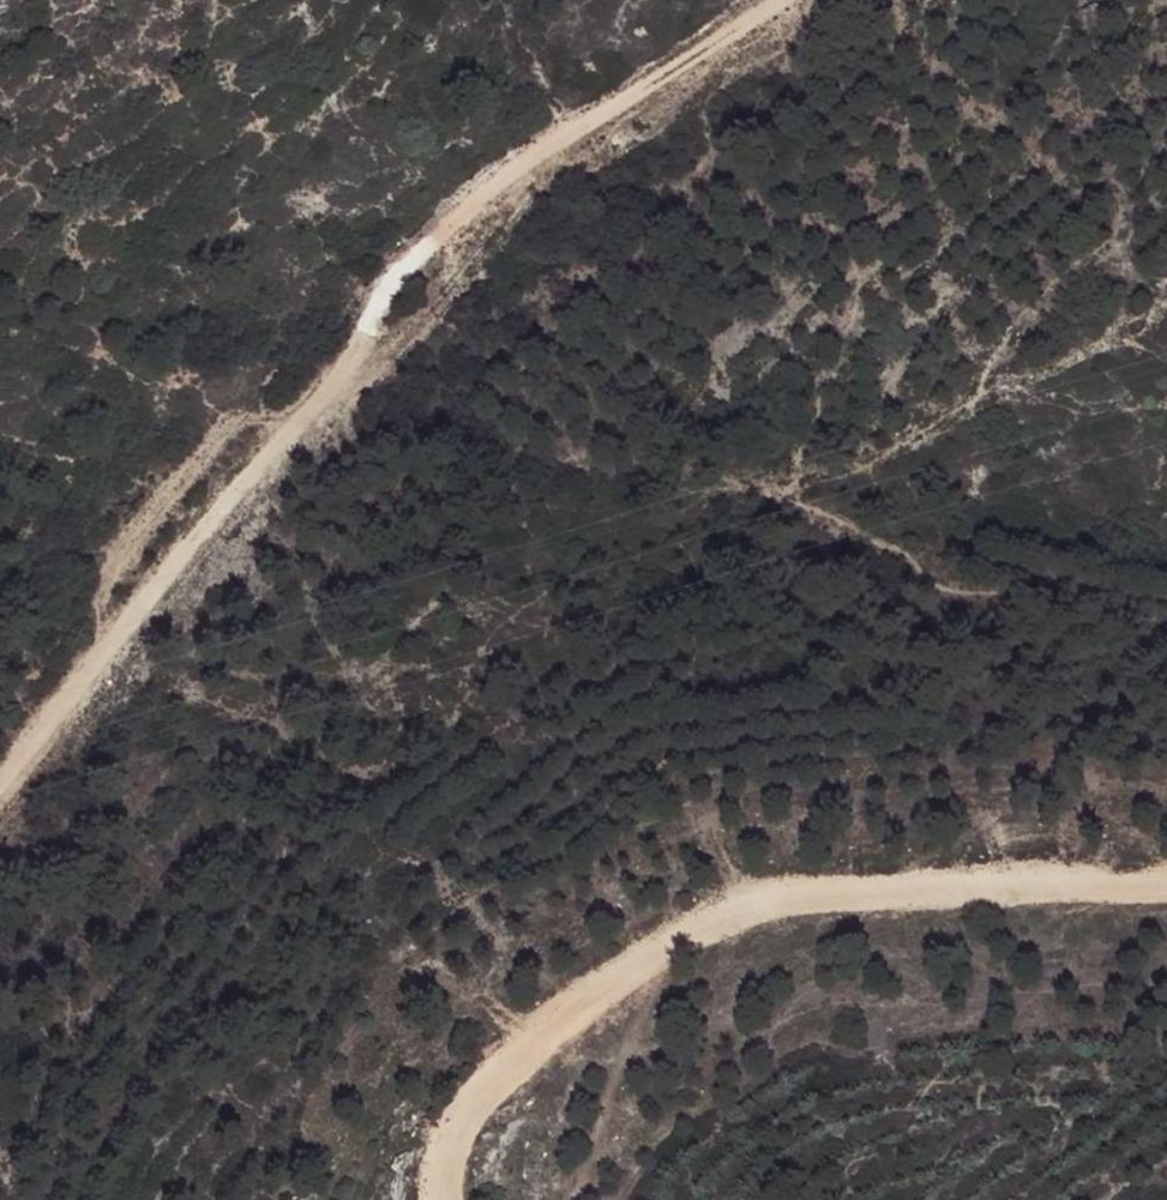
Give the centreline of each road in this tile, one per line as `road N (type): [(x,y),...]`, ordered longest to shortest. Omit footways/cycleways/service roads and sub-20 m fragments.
road 1 (track): [(0,792),(319,435),(401,287),(485,190),(781,0)]
road 2 (track): [(1166,889),(795,899),(488,1098),(451,1172),(451,1199)]

